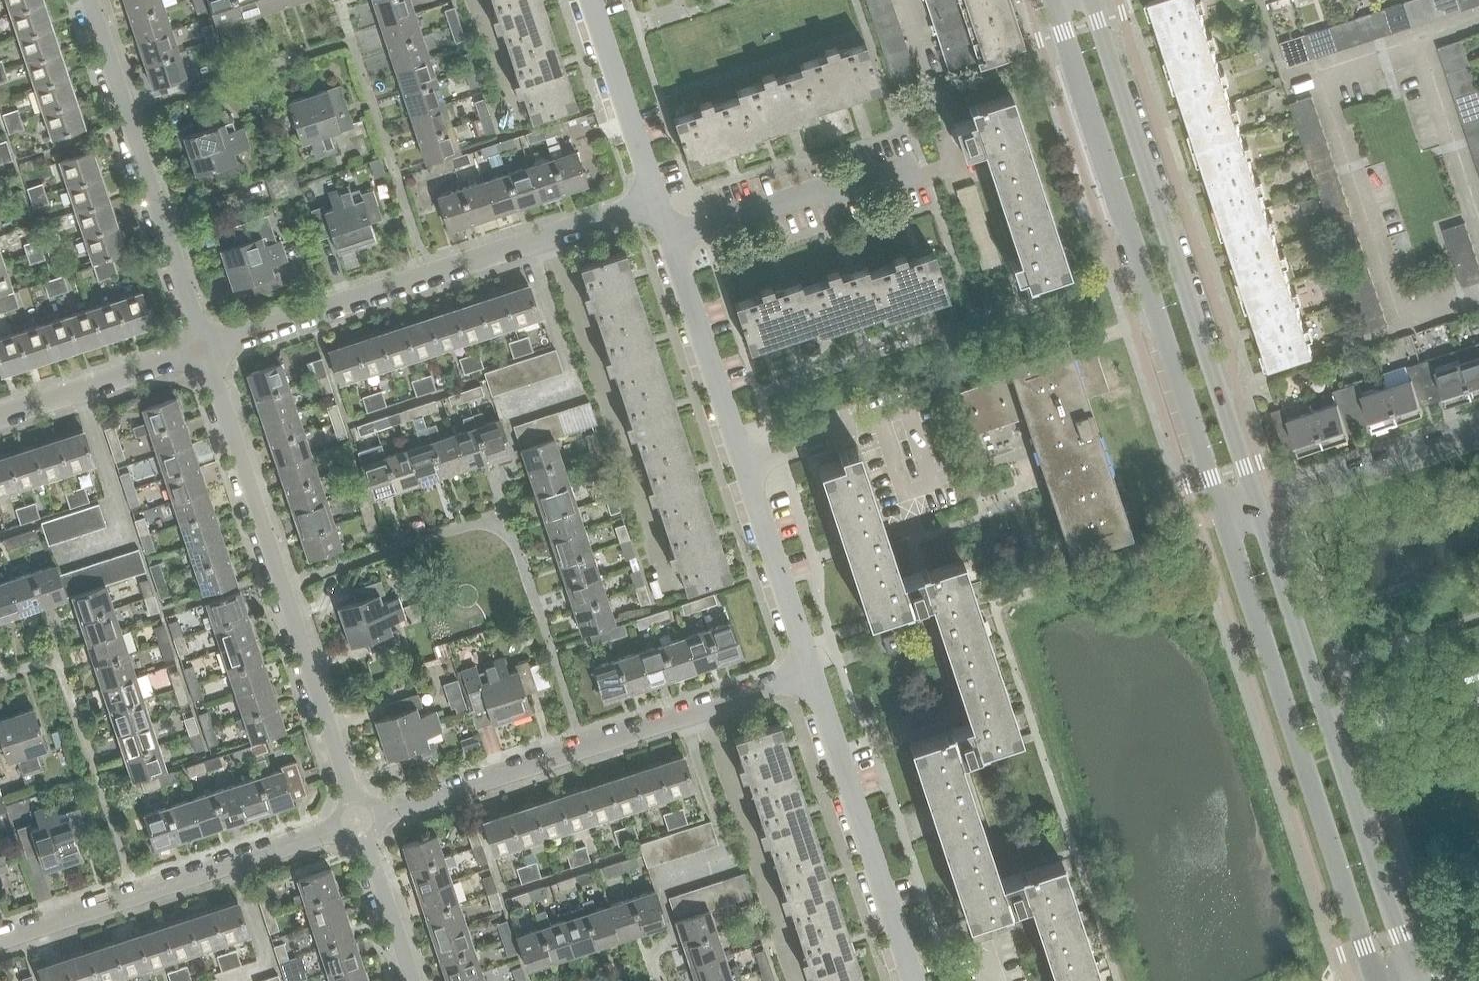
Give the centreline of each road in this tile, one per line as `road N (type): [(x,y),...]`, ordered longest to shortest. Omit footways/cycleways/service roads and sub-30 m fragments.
road 1 (secondary): [(1054,0),(1222,516)]
road 2 (secondary): [(1255,505),(1090,0)]
road 3 (secondary): [(1418,980),(1255,505)]
road 4 (residential): [(358,820),(208,350)]
road 5 (secondary): [(1222,516),(1377,980)]
road 6 (residential): [(208,350),(662,198)]
road 7 (residential): [(358,820),(811,670)]
road 8 (residential): [(811,670),(676,243)]
road 9 (residential): [(0,937),(358,820)]
road 10 (residential): [(208,350),(91,0)]
road 11 (residential): [(676,243),(953,151),(934,93)]
road 12 (residential): [(914,980),(811,670)]
road 13 (residential): [(1255,505),(1478,431)]
road 14 (residential): [(0,416),(208,350)]
road 15 (residential): [(662,198),(597,0)]
road 16 (residential): [(413,980),(358,820)]

